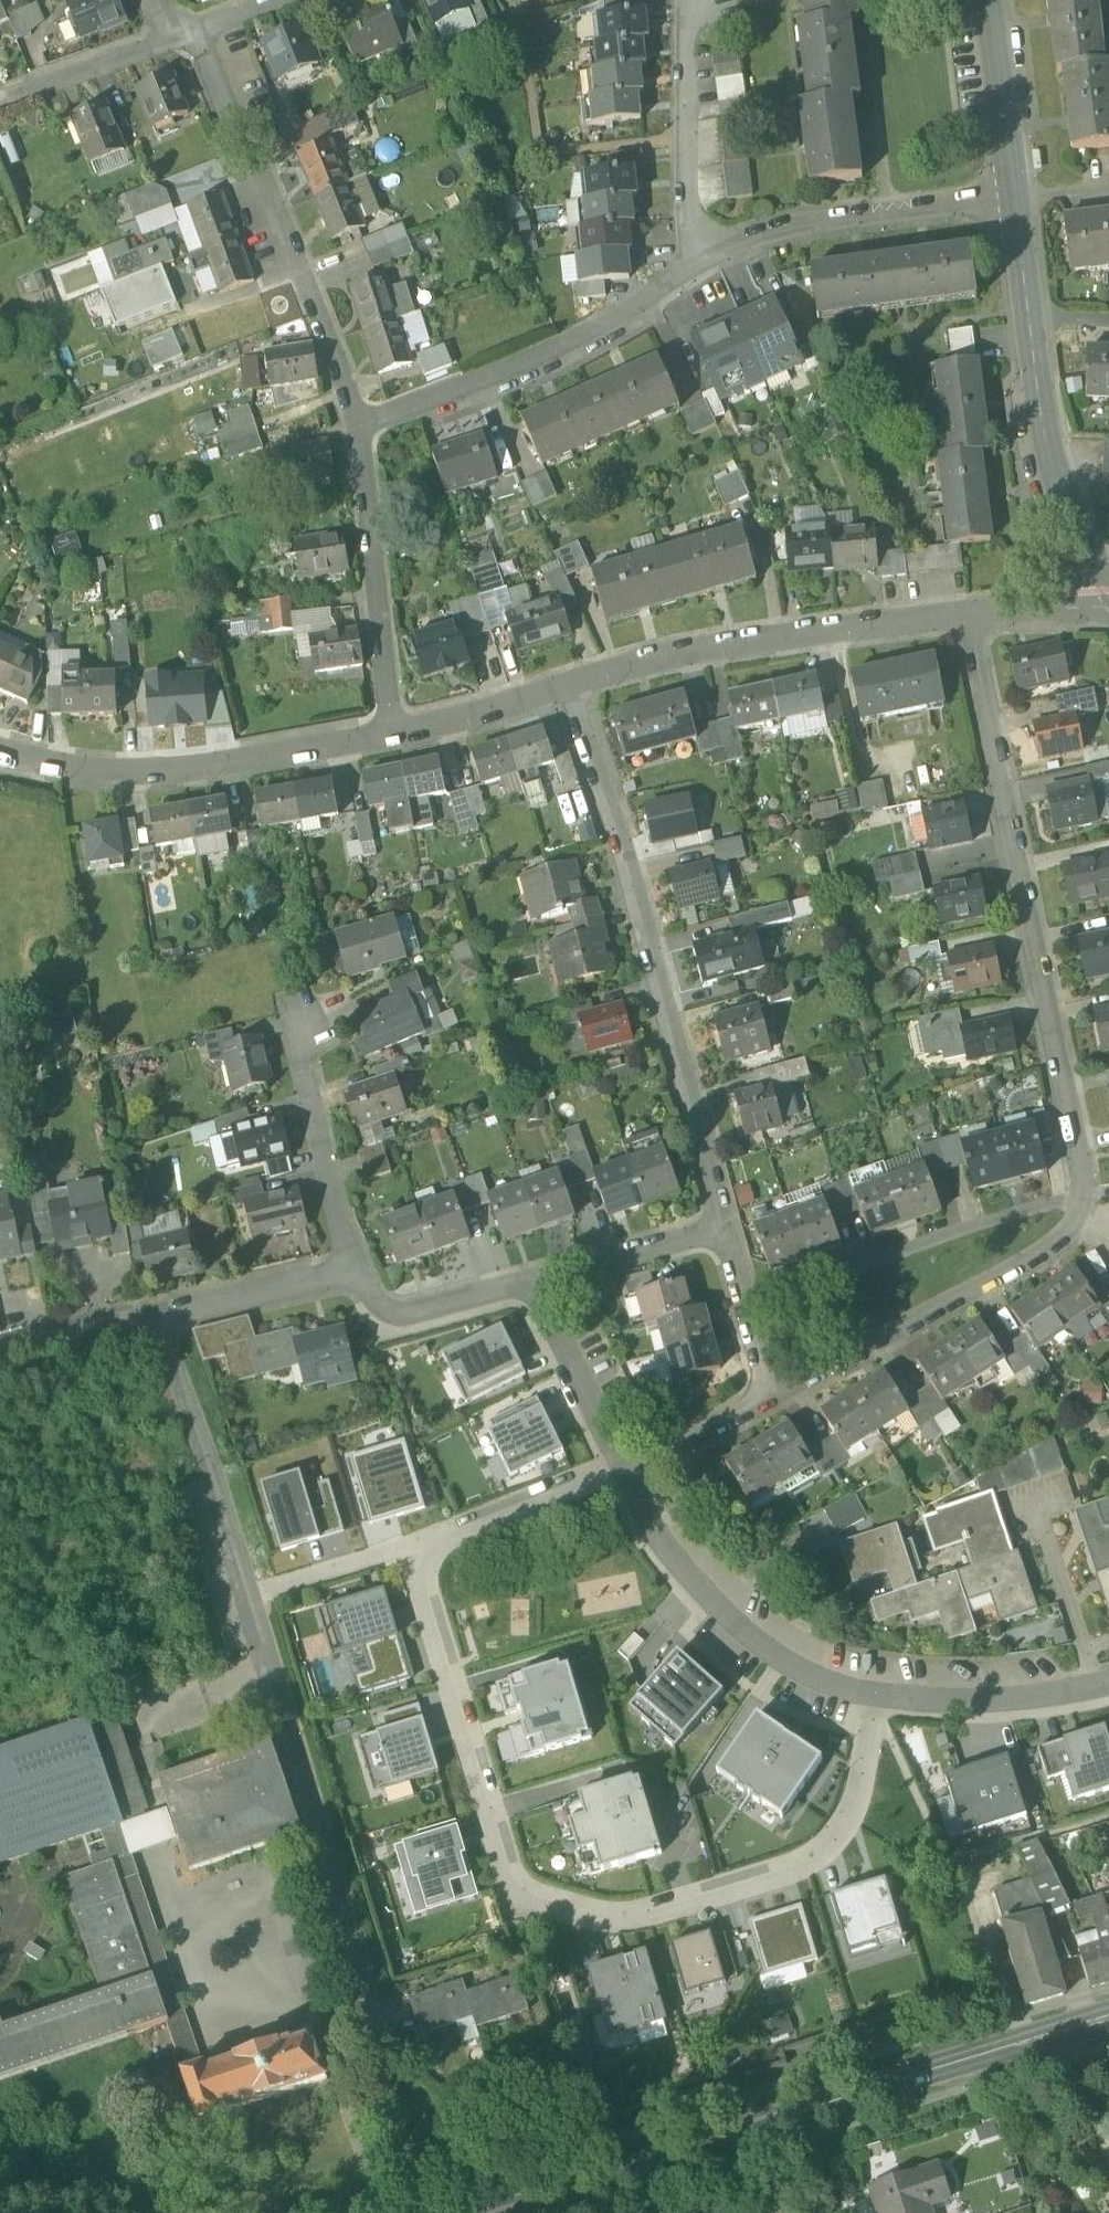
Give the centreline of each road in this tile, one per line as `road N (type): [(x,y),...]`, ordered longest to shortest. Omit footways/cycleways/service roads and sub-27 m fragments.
road 1 (residential): [(969,614),(1085,1194),(1077,1223),(1035,1259),(766,1393)]
road 2 (residential): [(431,1540),(426,1580),(508,1869),(546,1899),(637,1914),(803,1863),(836,1836),(860,1796),(871,1695)]
road 3 (unclassified): [(160,1305),(367,1993)]
road 4 (secondary): [(1108,2019),(517,2212)]
road 5 (residential): [(583,685),(726,1227)]
road 6 (residential): [(0,750),(69,769),(147,771),(395,734)]
road 7 (residential): [(1108,581),(1054,481),(1015,204)]
road 8 (residential): [(583,685),(731,649),(969,614)]
road 9 (residential): [(361,426),(461,395),(622,327),(697,249)]
road 10 (residential): [(871,1695),(805,1674),(697,1588),(628,1466)]
road 11 (residential): [(697,249),(1015,204)]
road 12 (residential): [(395,734),(361,426)]
road 13 (residential): [(361,426),(257,168)]
road 14 (residential): [(353,1264),(294,1013)]
road 15 (residential): [(697,249),(684,195),(686,47),(696,0)]
road 16 (residential): [(1096,1686),(1015,1700),(871,1695)]
road 17 (residential): [(628,1466),(431,1540)]
road 18 (residential): [(533,1280),(397,1315),(379,1307),(353,1264)]
road 19 (residential): [(628,1466),(533,1280)]
road 20 (residential): [(1015,204),(992,0)]
road 21 (residential): [(726,1227),(533,1280)]
road 22 (residential): [(353,1264),(160,1305)]
road 23 (residential): [(1096,1686),(1037,1500)]
road 24 (residential): [(395,734),(583,685)]
road 25 (residential): [(175,38),(0,98)]
road 26 (residential): [(726,1227),(766,1393)]
road 27 (residential): [(160,1305),(0,1345)]
road 28 (residential): [(280,1584),(431,1540)]
road 29 (residential): [(766,1393),(628,1466)]
road 30 (residential): [(969,614),(1108,607)]
road 31 (residential): [(199,30),(246,145)]

